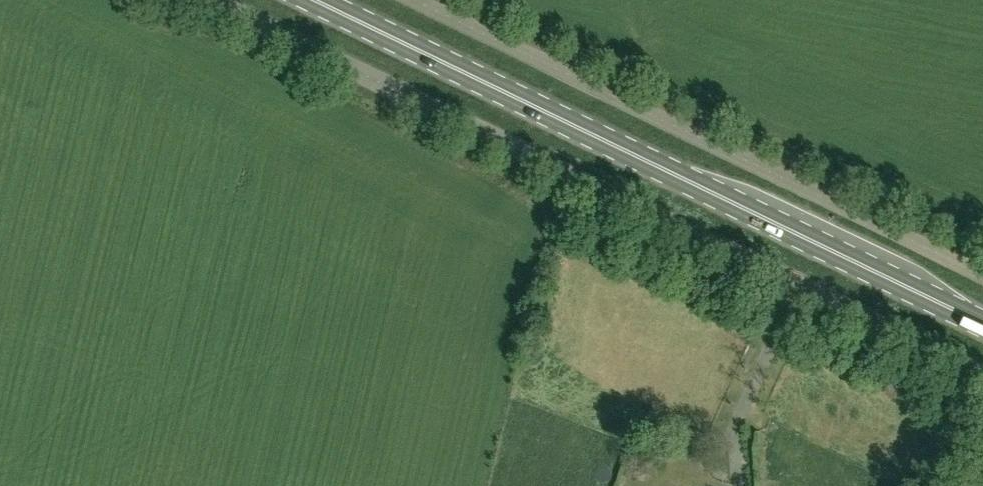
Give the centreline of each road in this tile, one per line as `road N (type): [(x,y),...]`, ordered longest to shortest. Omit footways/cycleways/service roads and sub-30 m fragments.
road 1 (unclassified): [(982,375),(210,0)]
road 2 (primary): [(982,324),(314,0)]
road 3 (unclassified): [(982,276),(412,0)]

